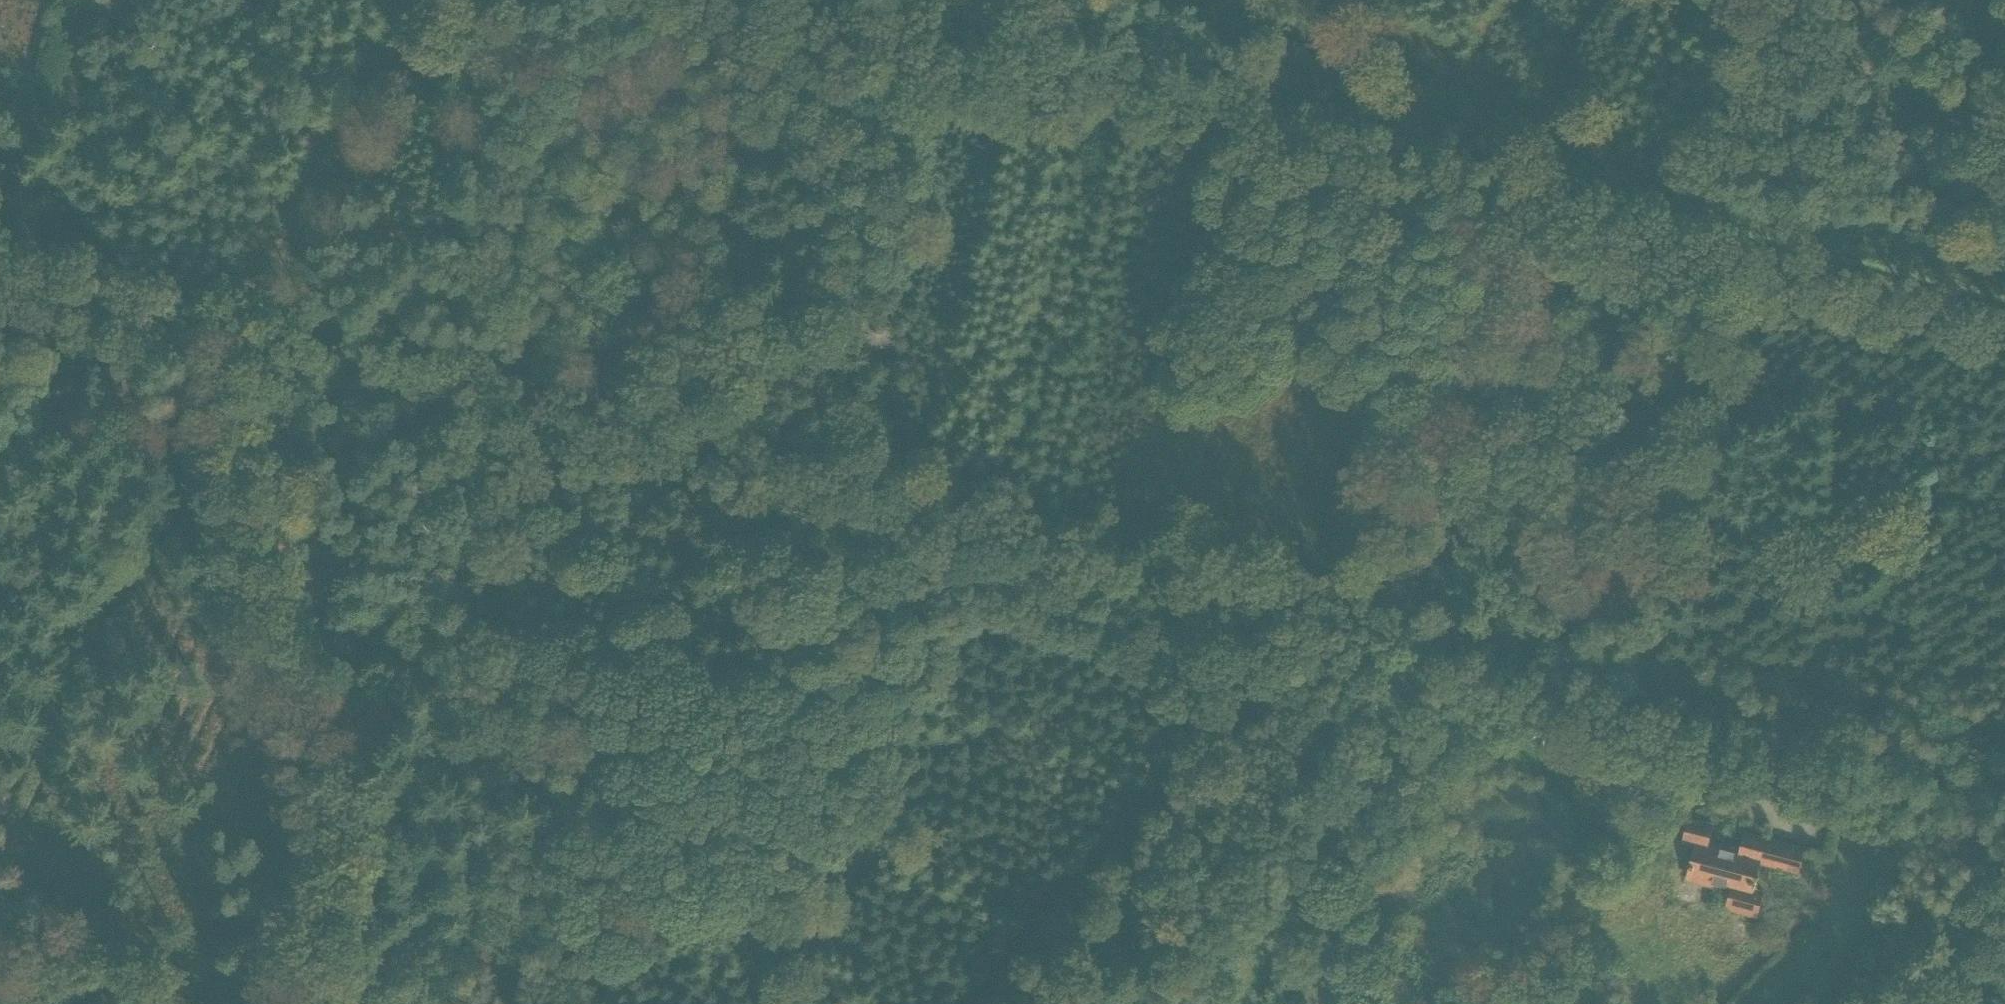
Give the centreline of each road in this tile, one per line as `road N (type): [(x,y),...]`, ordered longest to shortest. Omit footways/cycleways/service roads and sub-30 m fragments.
road 1 (unclassified): [(241,317),(1441,623)]
road 2 (unclassified): [(735,0),(1670,240)]
road 3 (unclassified): [(302,997),(332,850),(232,555),(212,370)]
road 4 (unclassified): [(1441,623),(1670,240)]
road 5 (unclassified): [(1218,1003),(1441,623)]
road 6 (unclassified): [(1441,623),(1801,713)]
road 7 (unclassified): [(241,317),(427,0)]
road 8 (unclassified): [(1670,240),(2004,325)]
road 9 (unclassified): [(0,903),(302,997)]
road 10 (unclassified): [(1670,240),(1810,0)]
road 11 (unclassified): [(0,259),(241,317)]
road 12 (unclassified): [(0,426),(212,370)]
road 13 (unclassified): [(2004,766),(1801,713)]
road 14 (unclassified): [(2004,908),(1907,1003)]

